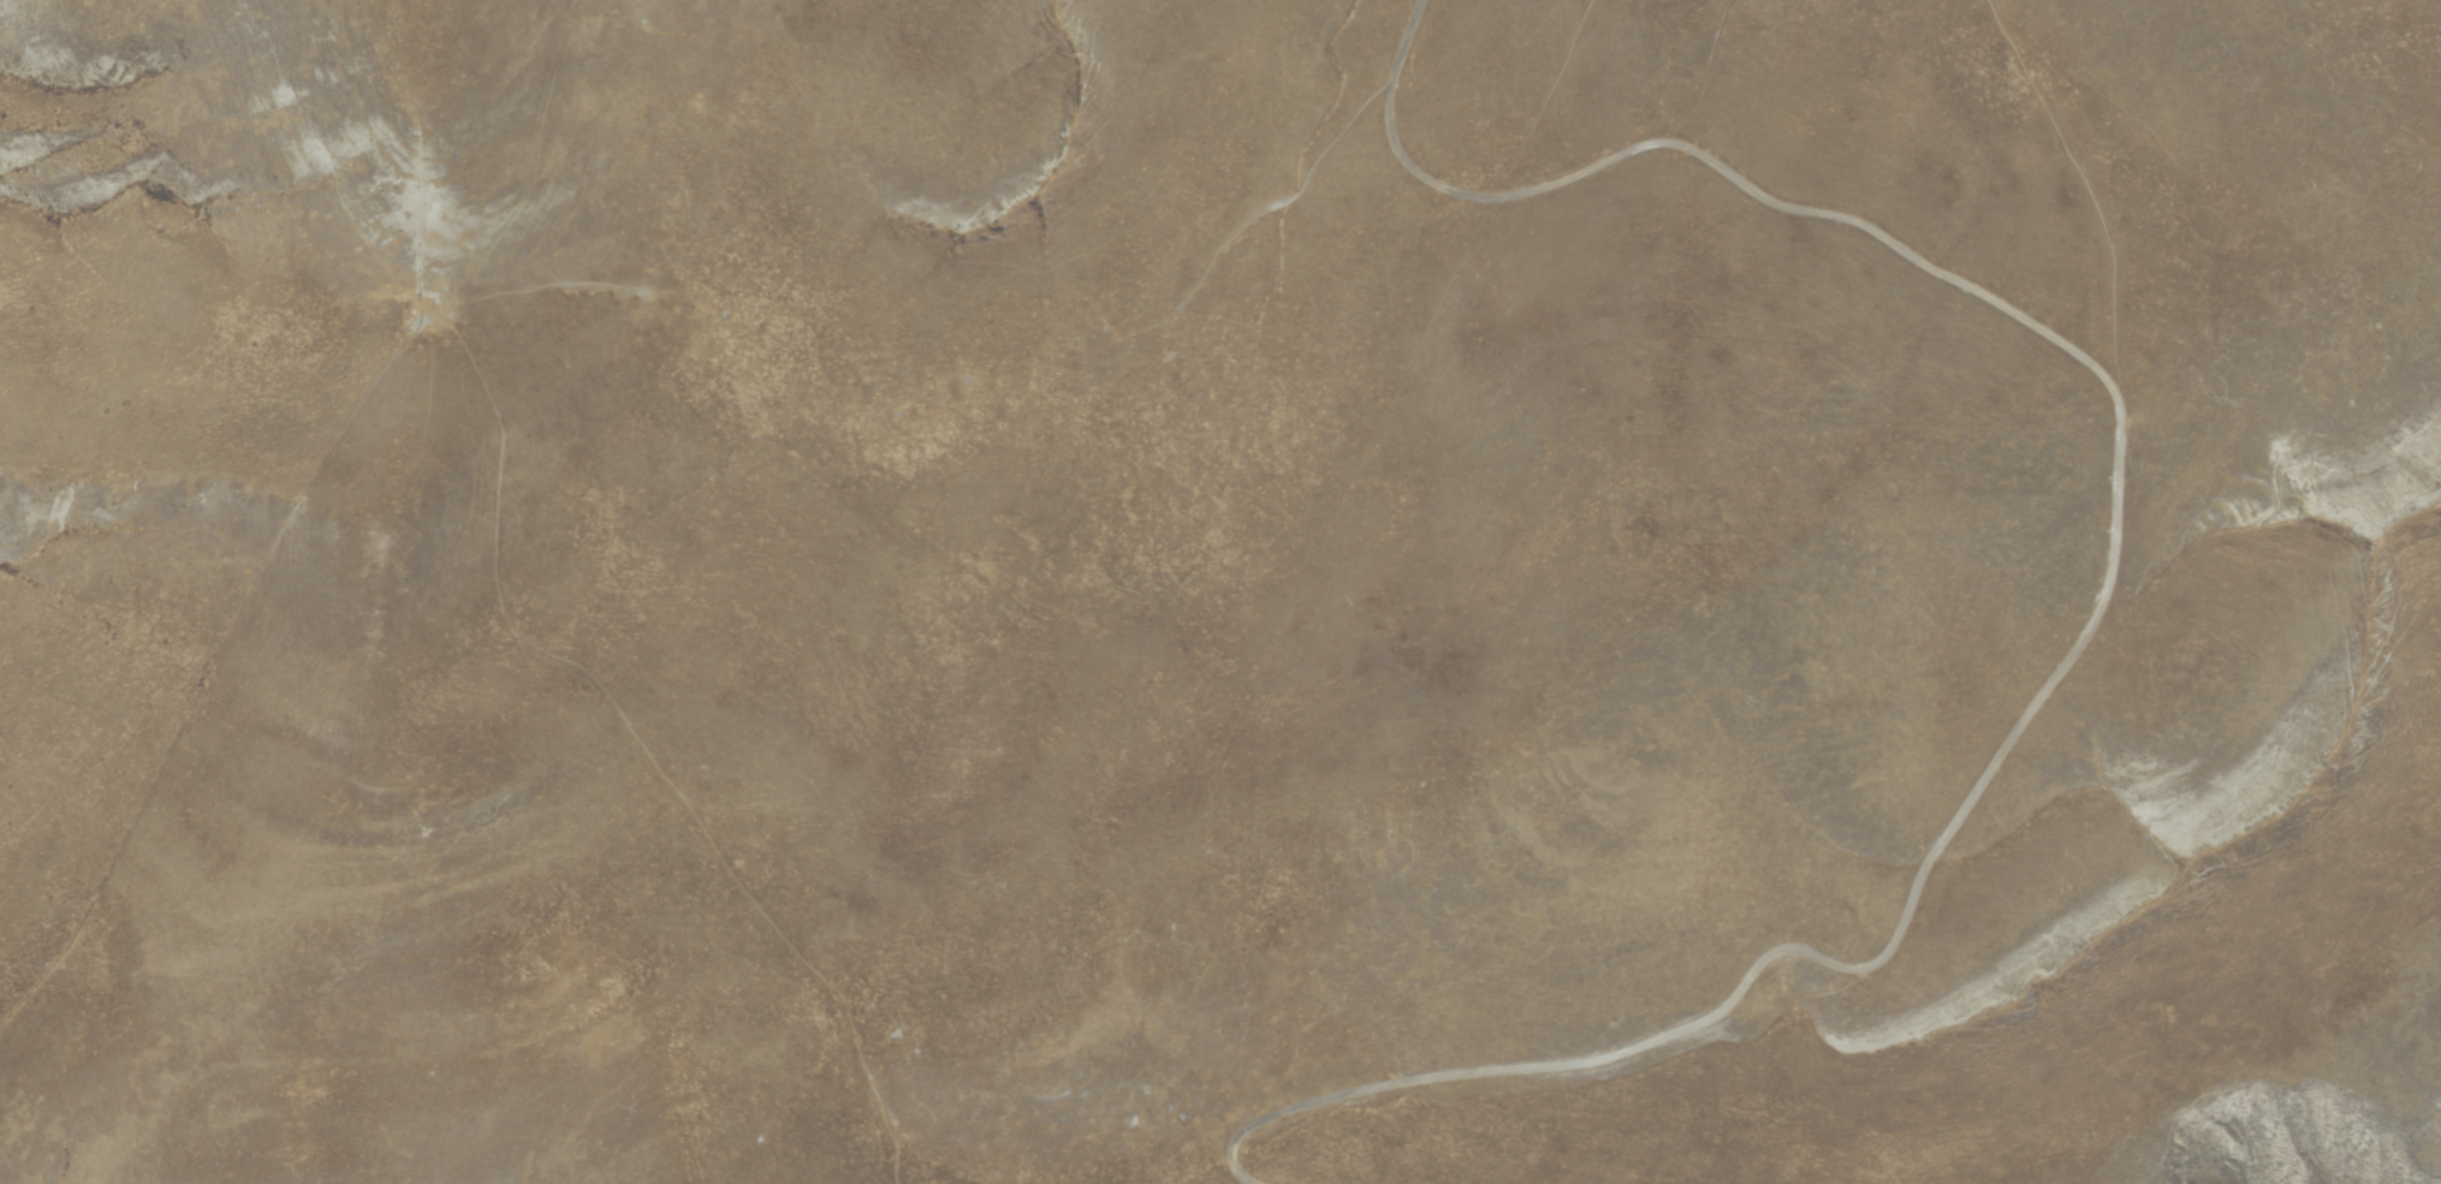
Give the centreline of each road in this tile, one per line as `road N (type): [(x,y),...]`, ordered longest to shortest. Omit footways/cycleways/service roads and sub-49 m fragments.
road 1 (track): [(1433,1130),(1483,1167),(1551,1183)]

